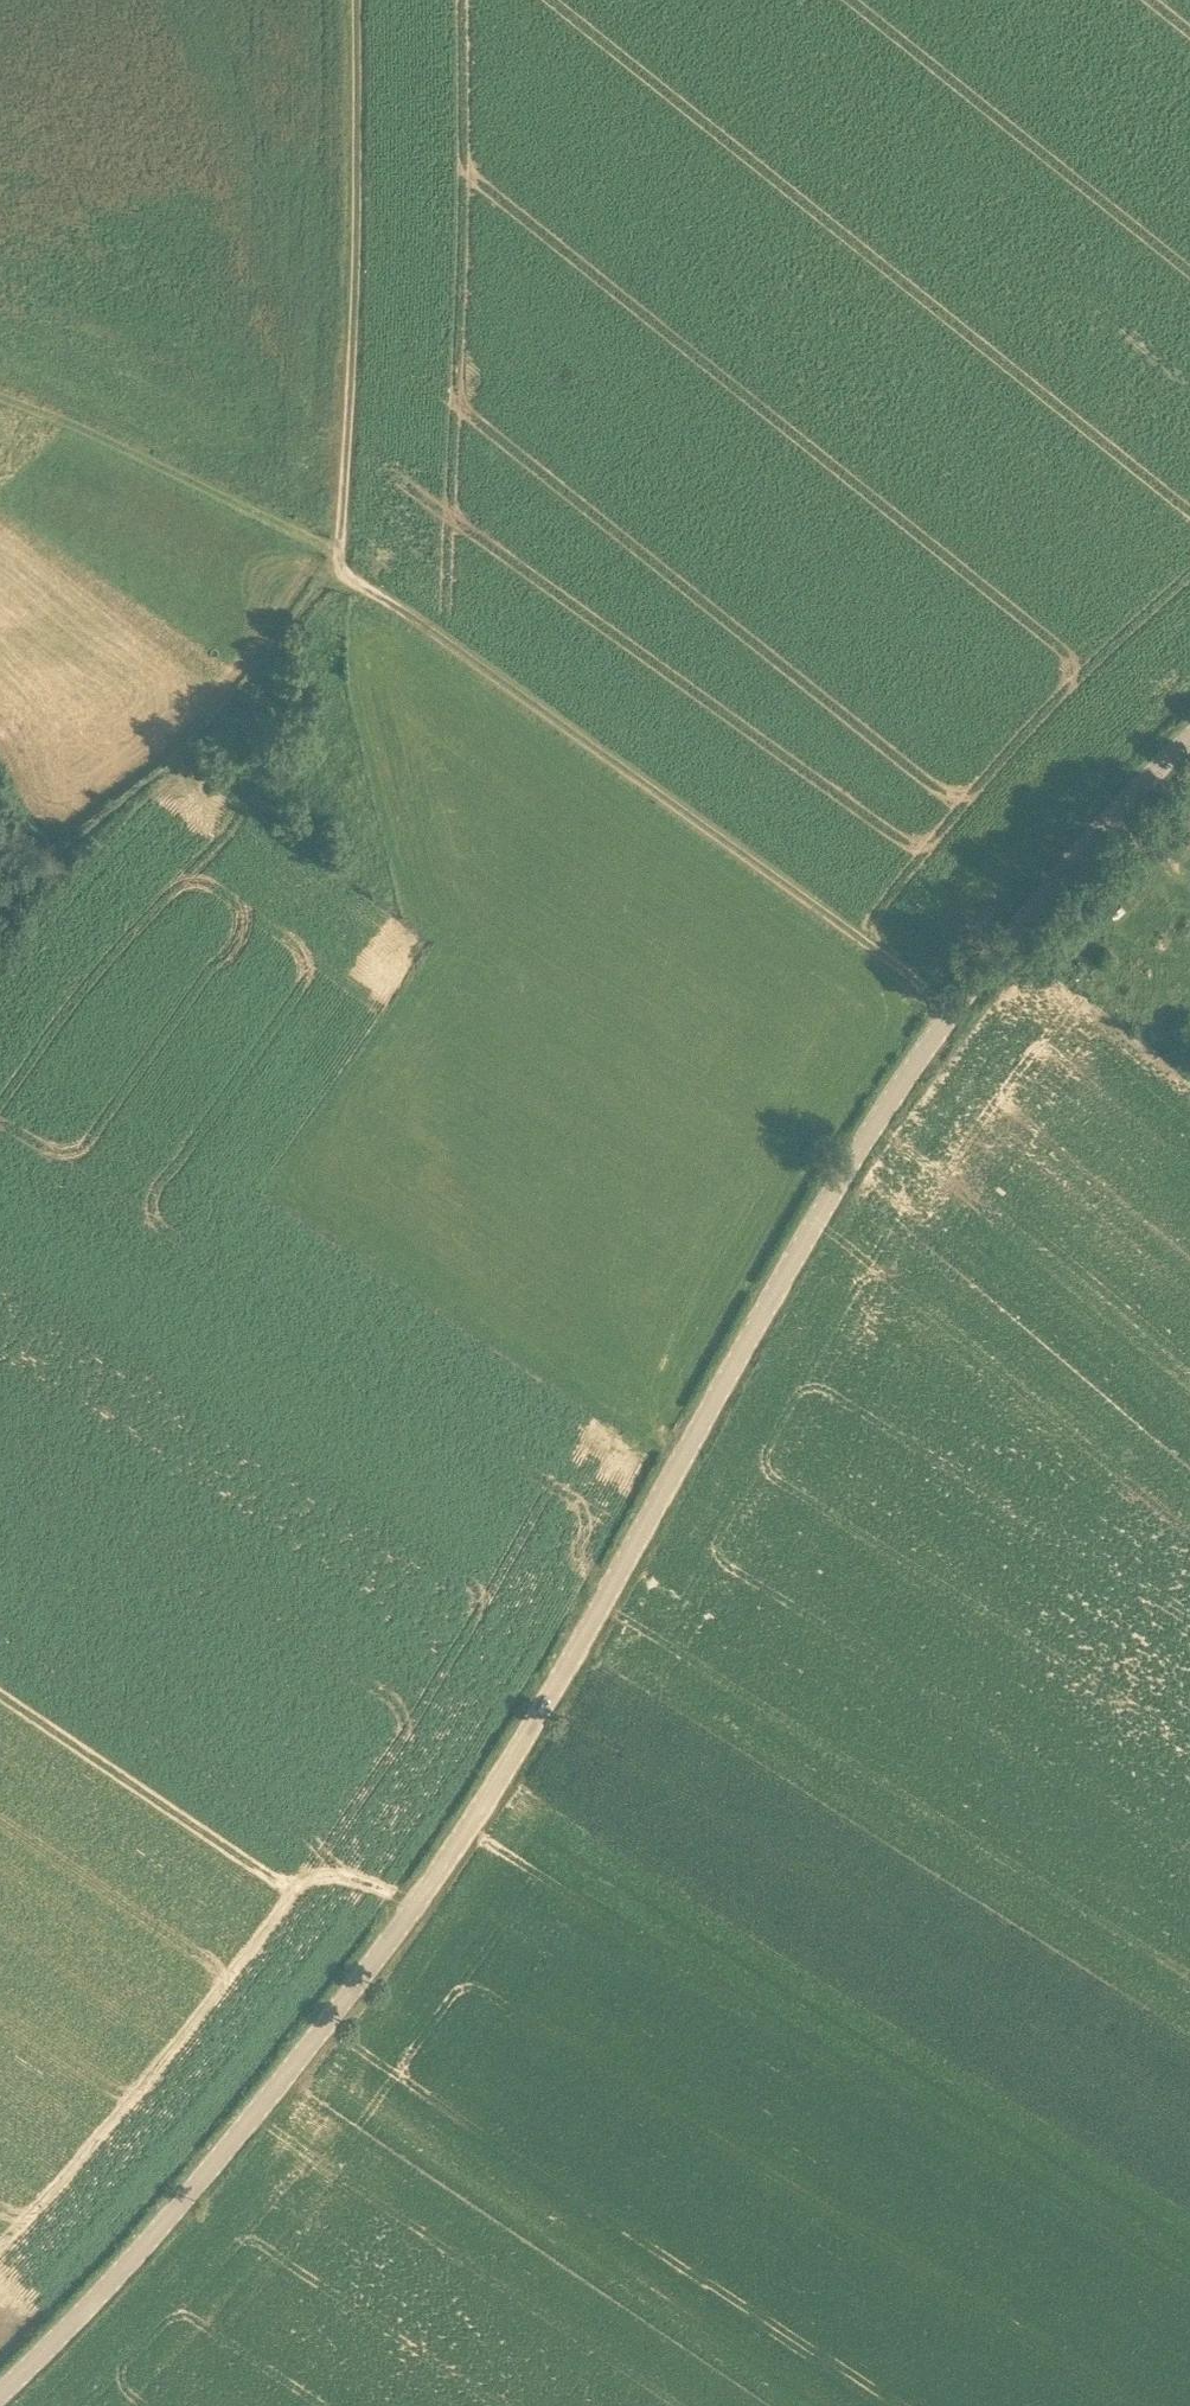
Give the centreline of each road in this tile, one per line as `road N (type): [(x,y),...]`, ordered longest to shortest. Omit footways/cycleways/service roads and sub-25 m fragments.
road 1 (unclassified): [(0,2395),(183,2203),(475,1822),(557,1689),(861,1144),(994,948),(1189,745)]
road 2 (track): [(337,562),(354,584),(956,1003)]
road 3 (track): [(352,0),(337,562)]

